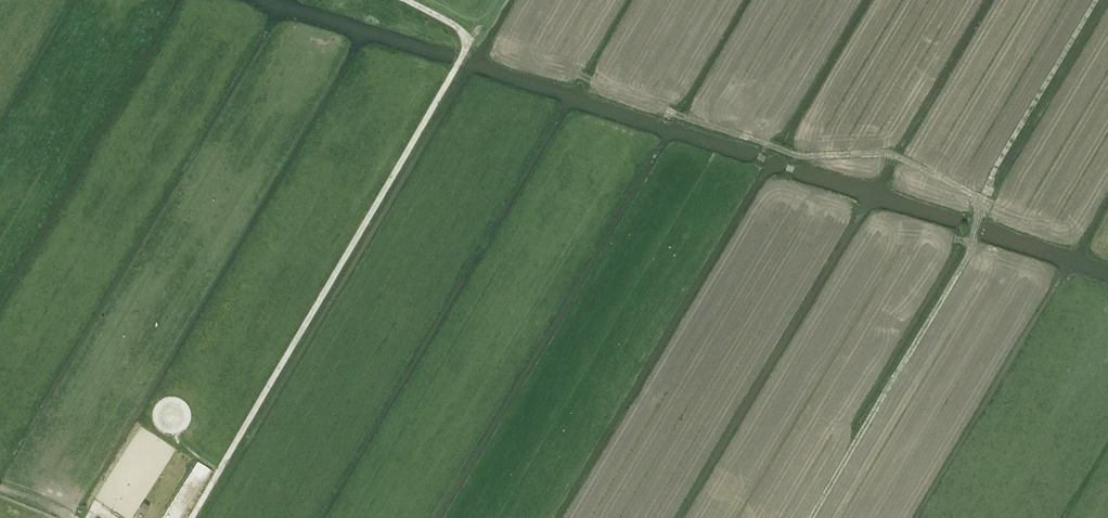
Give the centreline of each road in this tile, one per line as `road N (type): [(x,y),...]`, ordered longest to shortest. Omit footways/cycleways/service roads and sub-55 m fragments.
road 1 (track): [(192,517),(467,46),(466,34),(406,0)]
road 2 (track): [(807,517),(882,397),(1002,156),(1099,0)]

